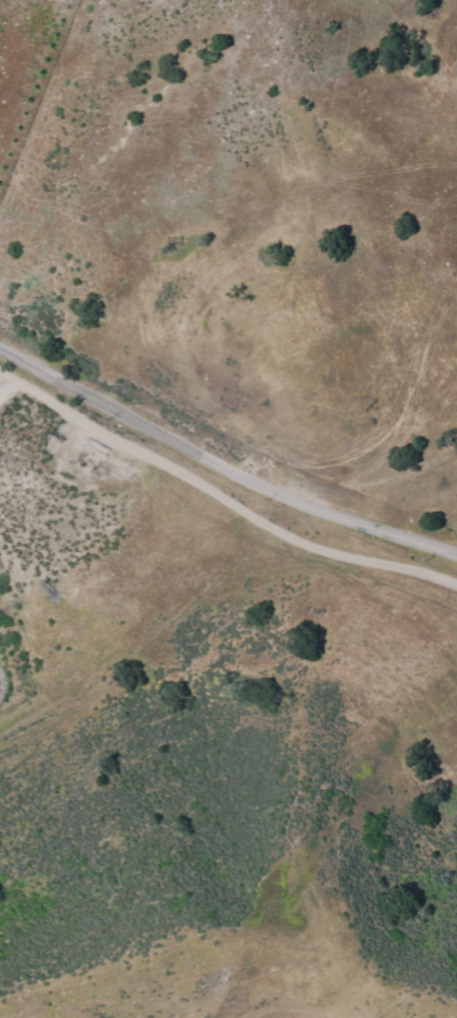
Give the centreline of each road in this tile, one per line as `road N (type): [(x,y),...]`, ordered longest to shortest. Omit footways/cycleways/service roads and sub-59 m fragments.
road 1 (residential): [(456,554),(277,491),(0,347)]

